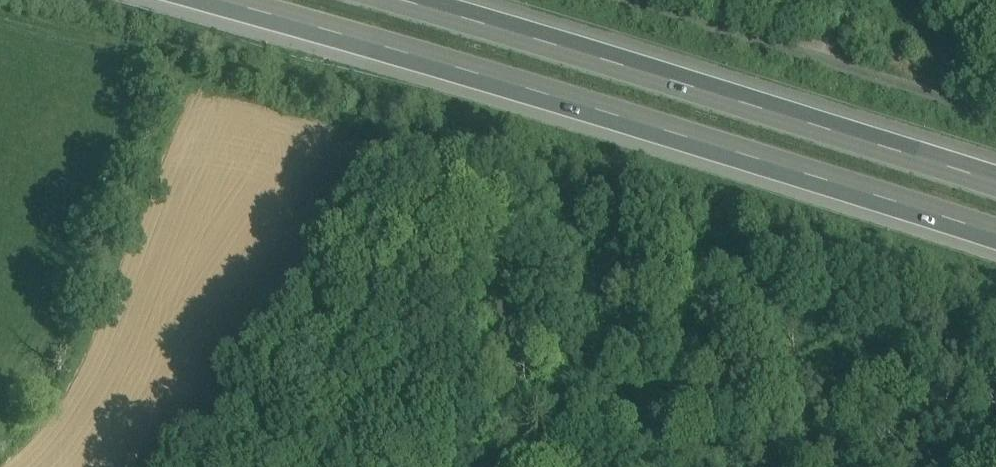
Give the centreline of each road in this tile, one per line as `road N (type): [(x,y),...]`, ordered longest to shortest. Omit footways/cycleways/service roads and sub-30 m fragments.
road 1 (motorway): [(197,0),(700,143),(995,242)]
road 2 (motorway): [(995,177),(712,79),(427,0)]

